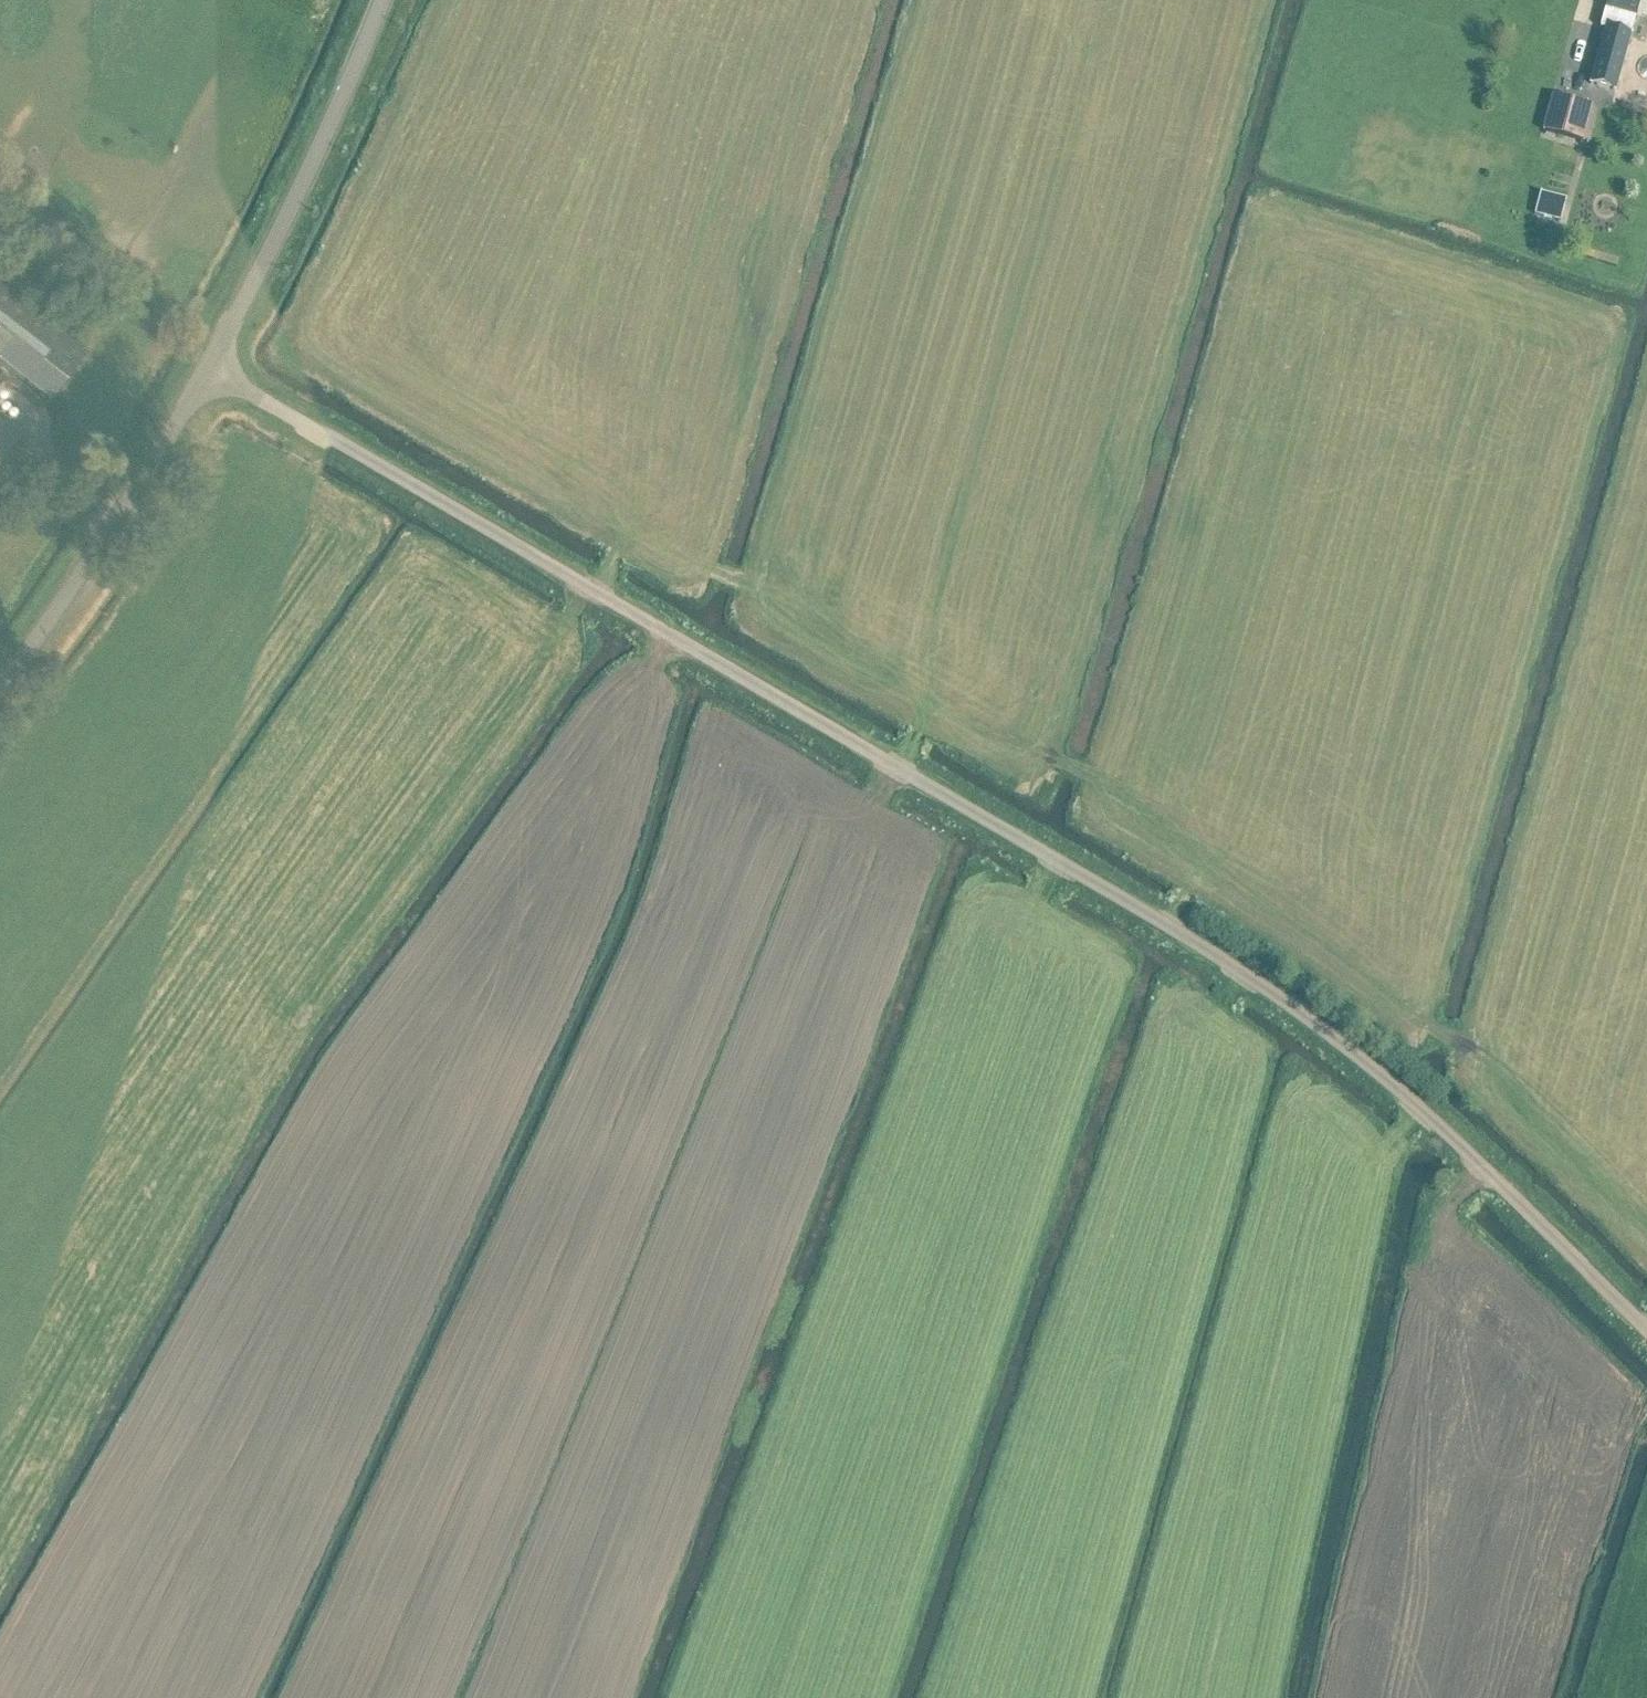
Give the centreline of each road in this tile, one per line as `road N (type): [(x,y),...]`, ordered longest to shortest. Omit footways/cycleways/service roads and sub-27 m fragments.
road 1 (unclassified): [(1646,1325),(1405,1095),(1248,980),(1142,911),(214,369)]
road 2 (unclassified): [(214,369),(383,0)]
road 3 (unclassified): [(0,697),(127,522),(214,369)]

